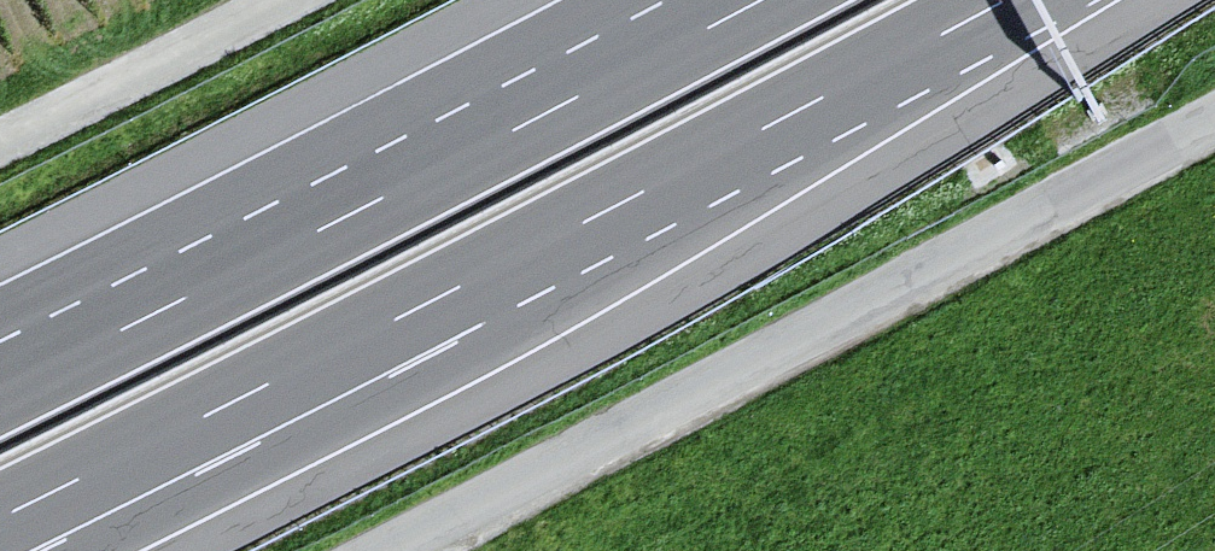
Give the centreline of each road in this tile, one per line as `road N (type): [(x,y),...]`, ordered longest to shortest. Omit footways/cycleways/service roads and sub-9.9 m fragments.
road 1 (motorway): [(0,522),(1013,0)]
road 2 (unclassified): [(1214,115),(382,550)]
road 3 (motorway): [(753,0),(0,386)]
road 4 (unclassified): [(0,144),(286,0)]

